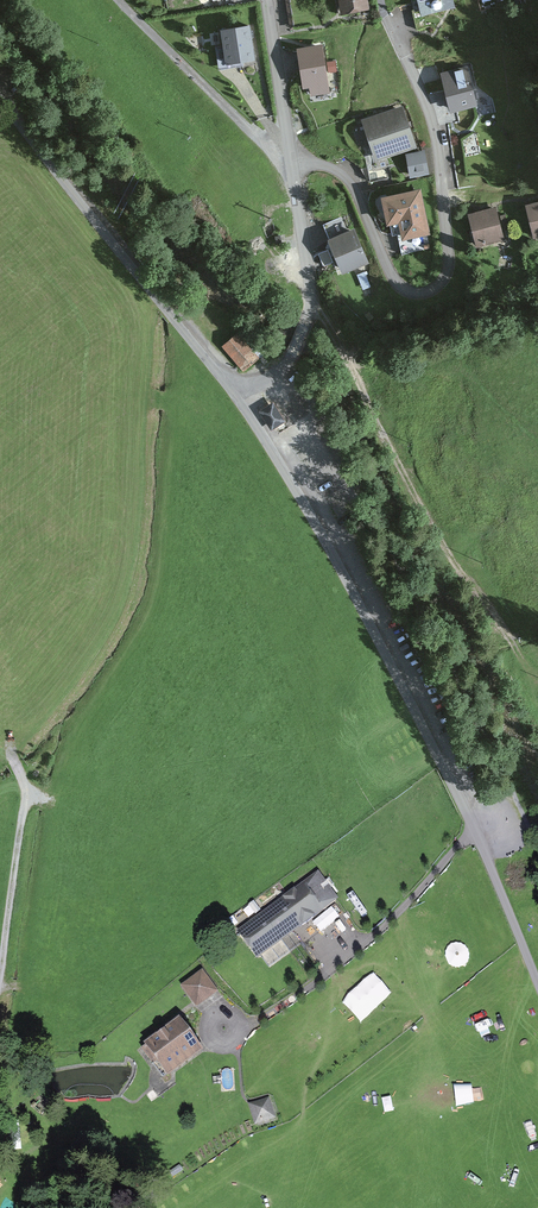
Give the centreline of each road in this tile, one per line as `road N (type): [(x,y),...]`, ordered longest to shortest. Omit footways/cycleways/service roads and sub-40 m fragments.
road 1 (unclassified): [(480,843),(365,601),(238,391)]
road 2 (residential): [(386,18),(437,144),(448,254),(438,285),(413,292),(395,281),(342,174),(292,167)]
road 3 (unclassified): [(238,391),(0,97)]
road 4 (residential): [(292,167),(312,293),(307,318),(284,368),(238,391)]
road 5 (track): [(292,167),(124,0)]
road 6 (track): [(0,973),(26,789),(20,771)]
road 7 (residential): [(267,0),(292,167)]
road 8 (unclassified): [(480,843),(537,987)]

